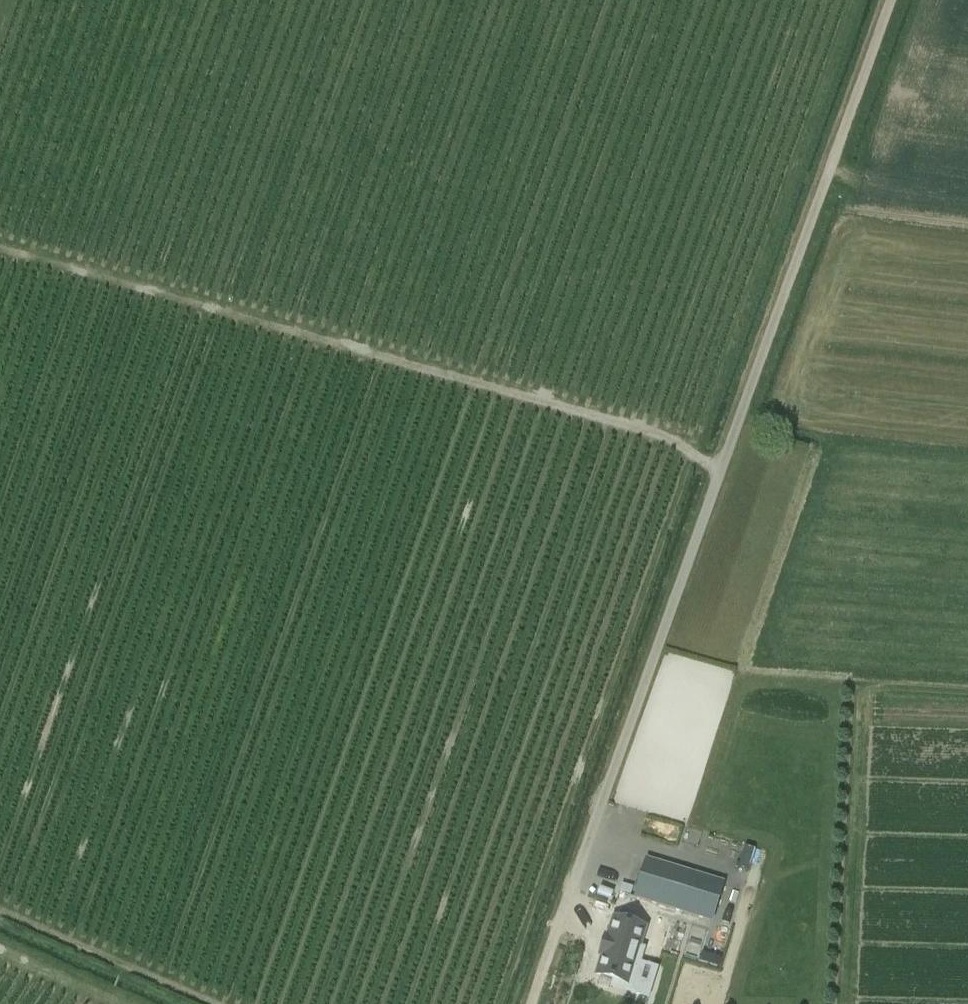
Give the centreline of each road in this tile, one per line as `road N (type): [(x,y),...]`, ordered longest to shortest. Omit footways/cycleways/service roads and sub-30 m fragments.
road 1 (unclassified): [(530,1003),(892,0)]

